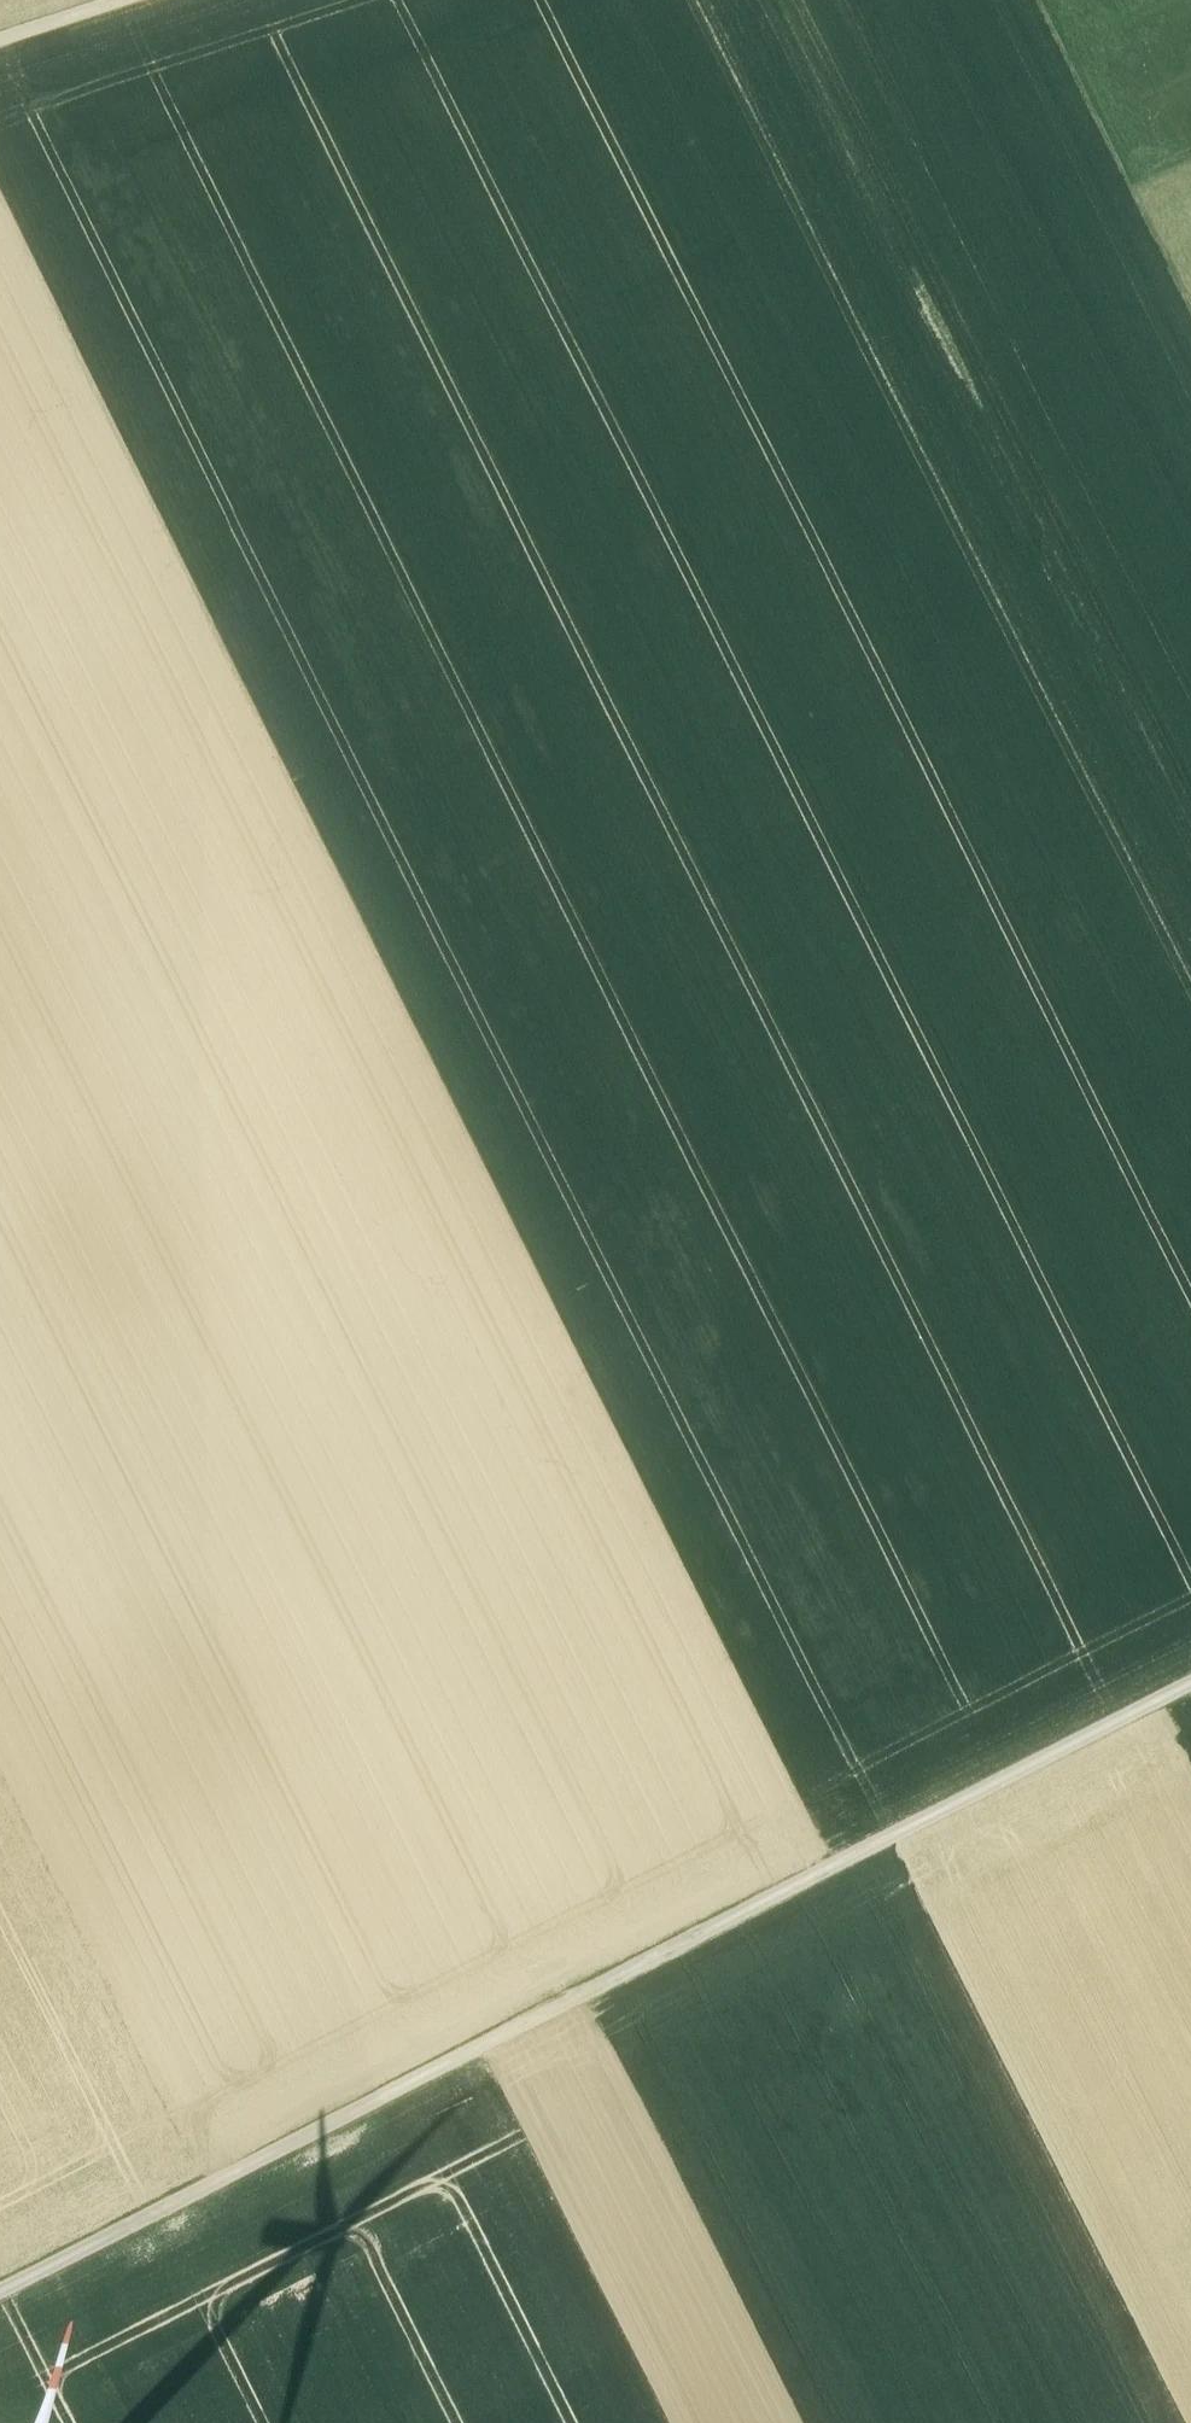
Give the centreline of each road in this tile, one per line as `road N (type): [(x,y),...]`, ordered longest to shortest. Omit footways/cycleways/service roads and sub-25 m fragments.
road 1 (track): [(1190,1712),(0,2317)]
road 2 (track): [(0,63),(192,0)]

